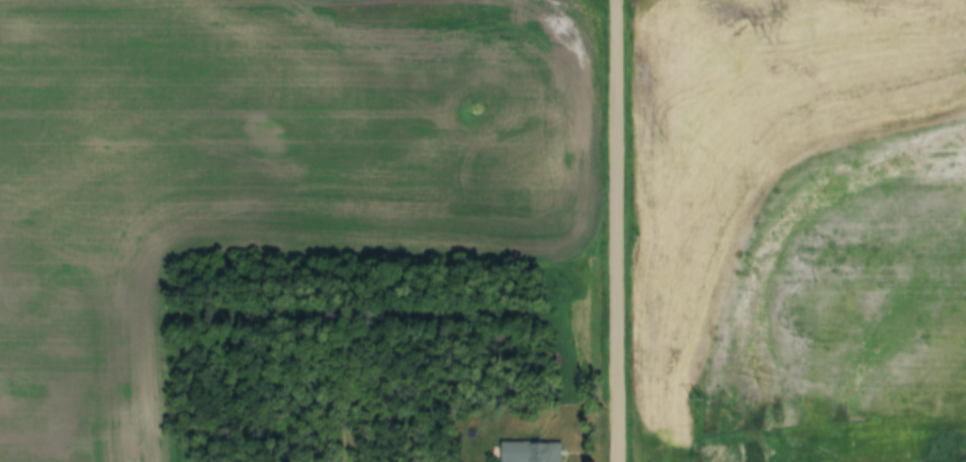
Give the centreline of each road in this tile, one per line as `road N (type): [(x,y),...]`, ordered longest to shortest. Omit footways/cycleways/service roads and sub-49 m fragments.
road 1 (residential): [(619,461),(617,0)]

